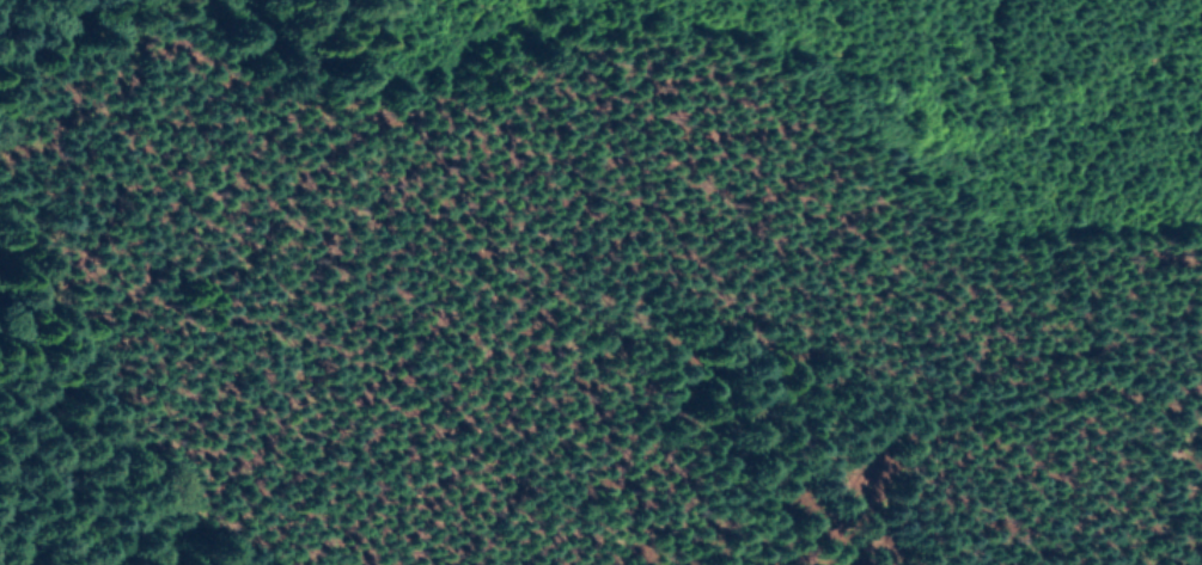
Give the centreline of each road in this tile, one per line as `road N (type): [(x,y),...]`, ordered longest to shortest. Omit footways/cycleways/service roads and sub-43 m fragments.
road 1 (residential): [(1014,0),(1017,44),(1064,225),(1020,336),(956,436),(829,564)]

